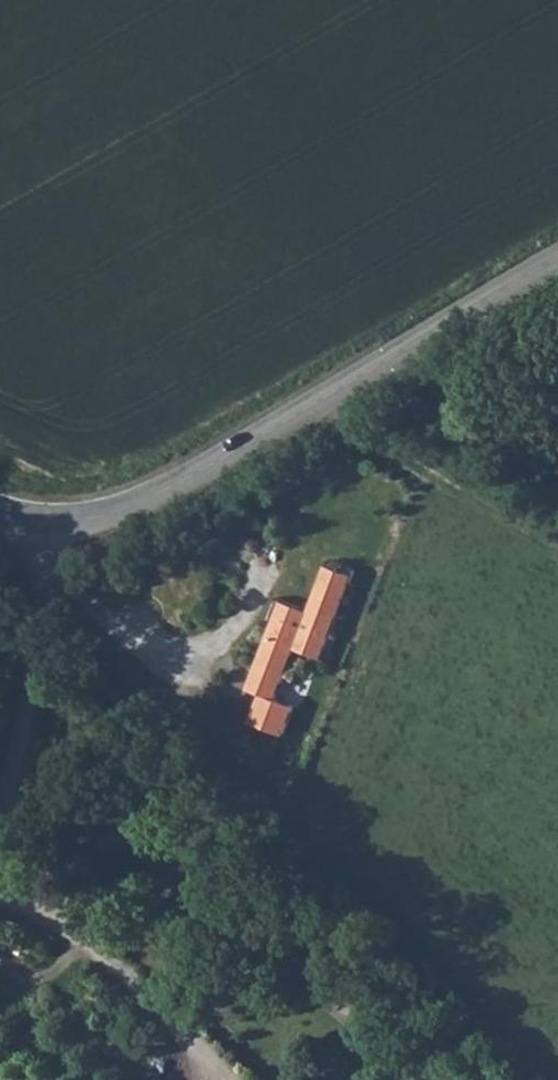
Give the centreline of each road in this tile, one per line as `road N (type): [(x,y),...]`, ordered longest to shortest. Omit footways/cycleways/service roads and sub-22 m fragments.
road 1 (track): [(233,1079),(82,928),(21,905),(16,859),(42,651),(7,516)]
road 2 (tertiary): [(557,254),(172,490),(53,522),(0,513)]

